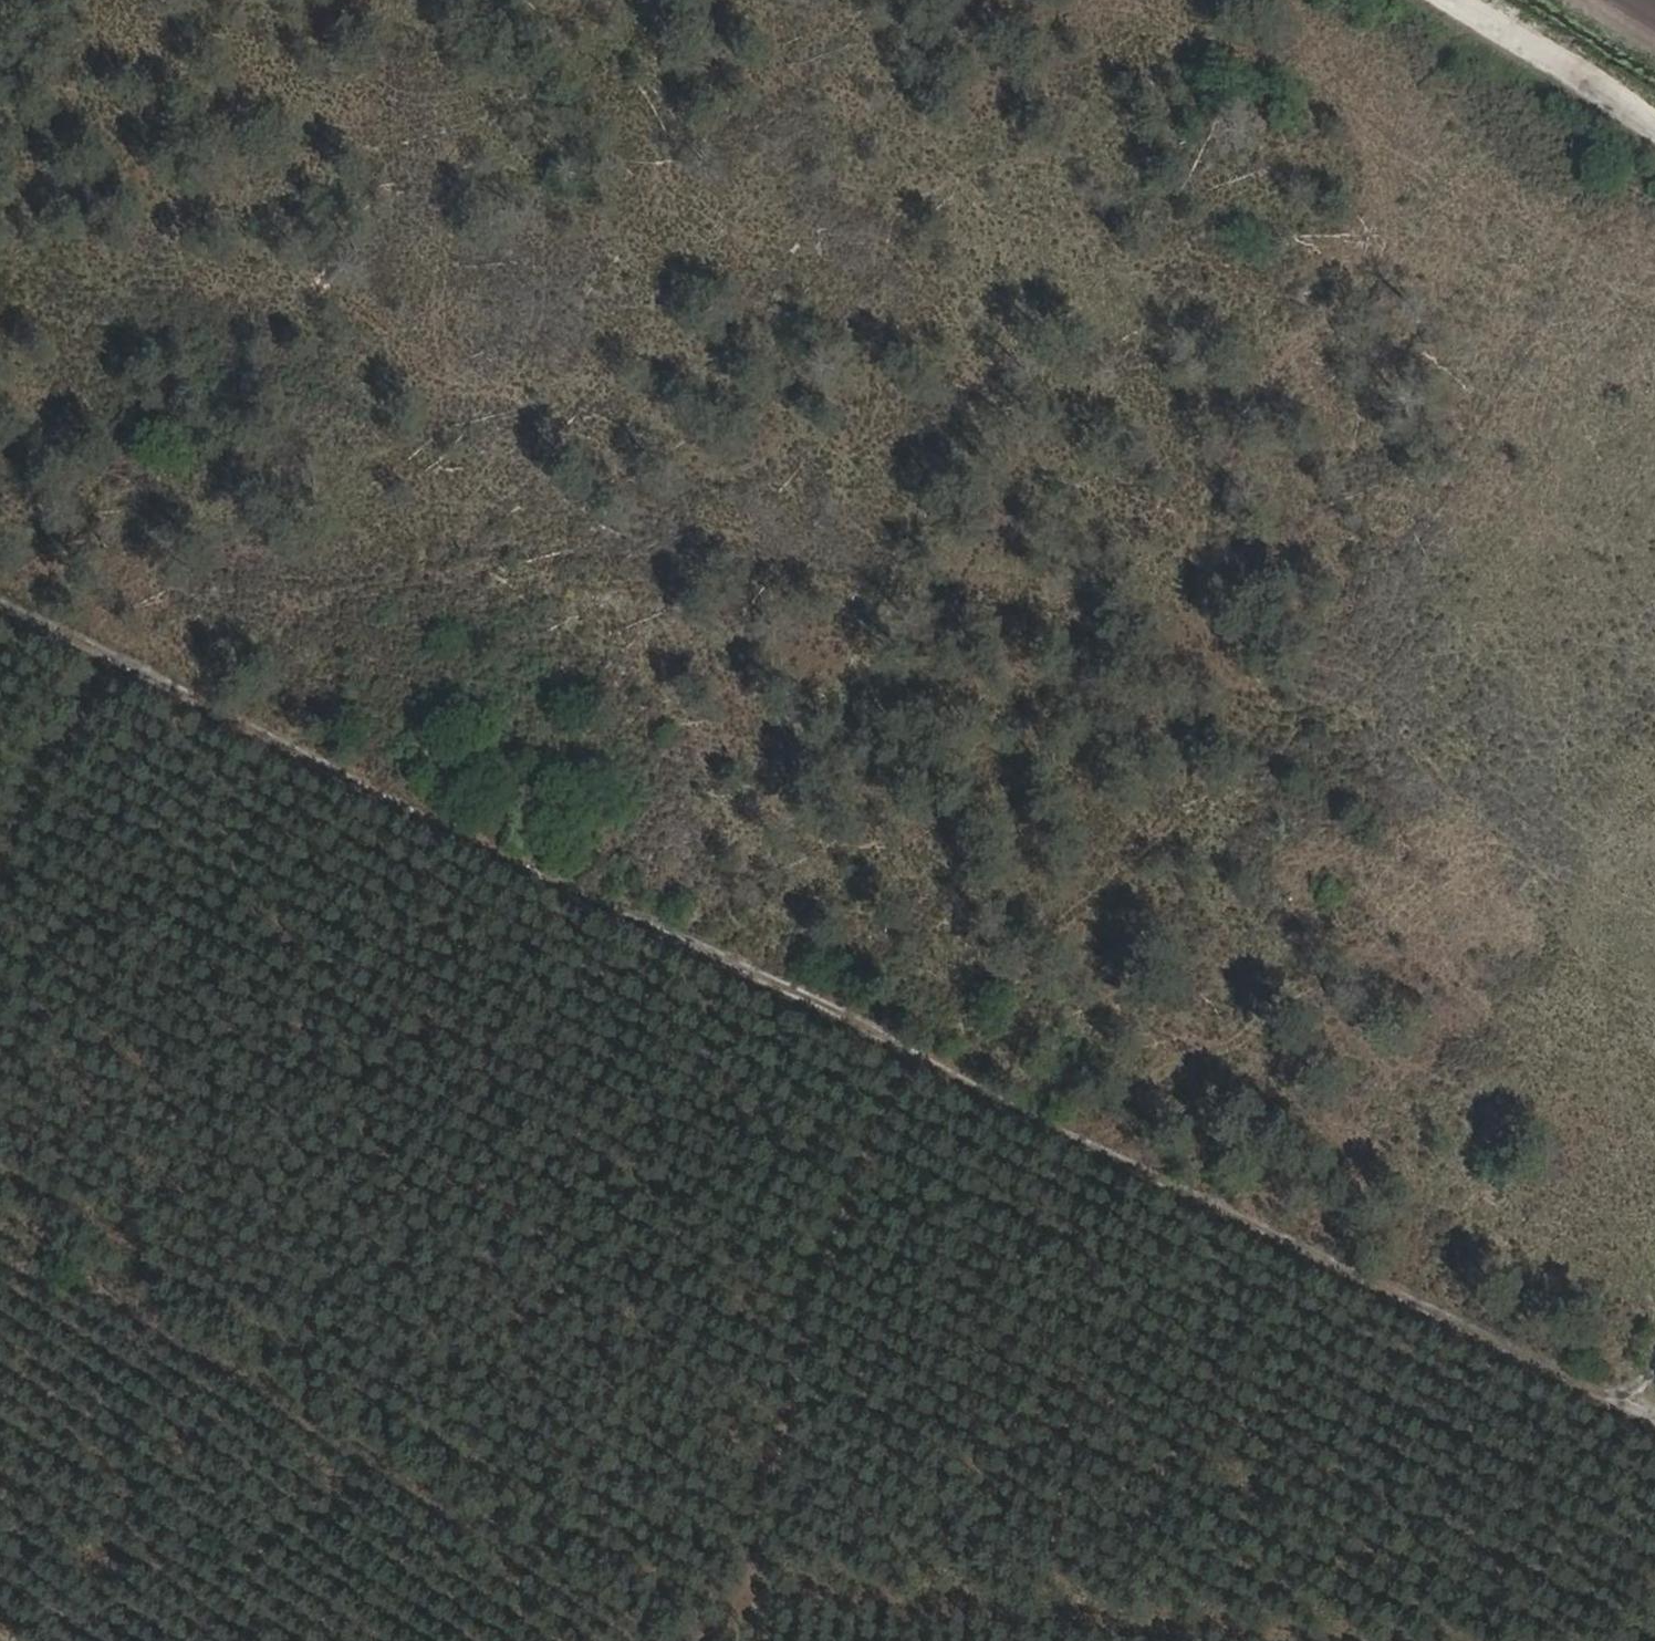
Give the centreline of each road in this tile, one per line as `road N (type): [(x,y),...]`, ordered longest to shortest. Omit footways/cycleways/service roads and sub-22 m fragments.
road 1 (track): [(1654,1411),(0,605)]
road 2 (track): [(1654,137),(1432,0)]

